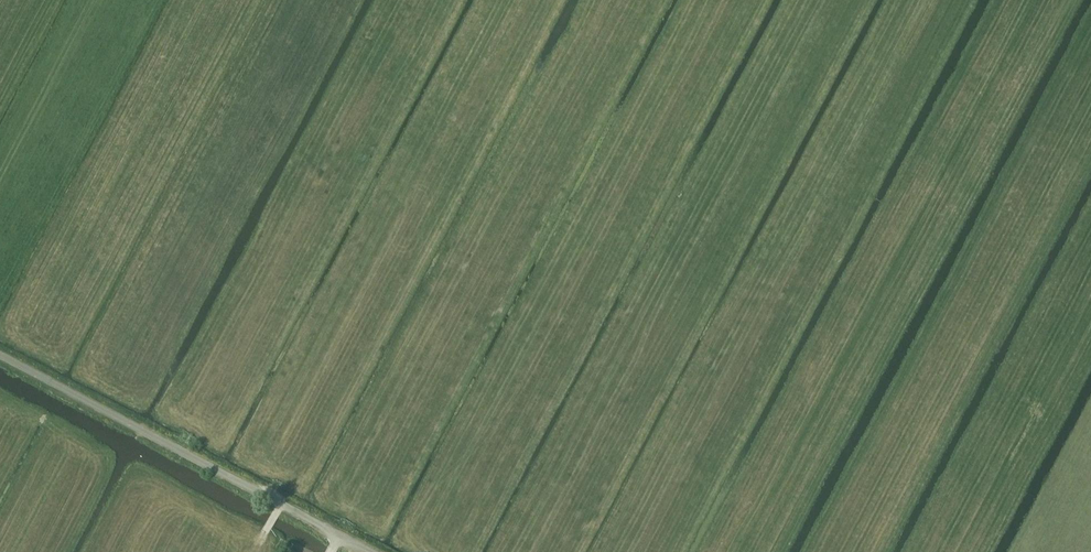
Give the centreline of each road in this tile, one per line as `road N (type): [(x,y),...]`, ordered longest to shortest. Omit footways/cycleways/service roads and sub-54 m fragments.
road 1 (unclassified): [(370,551),(0,355)]

